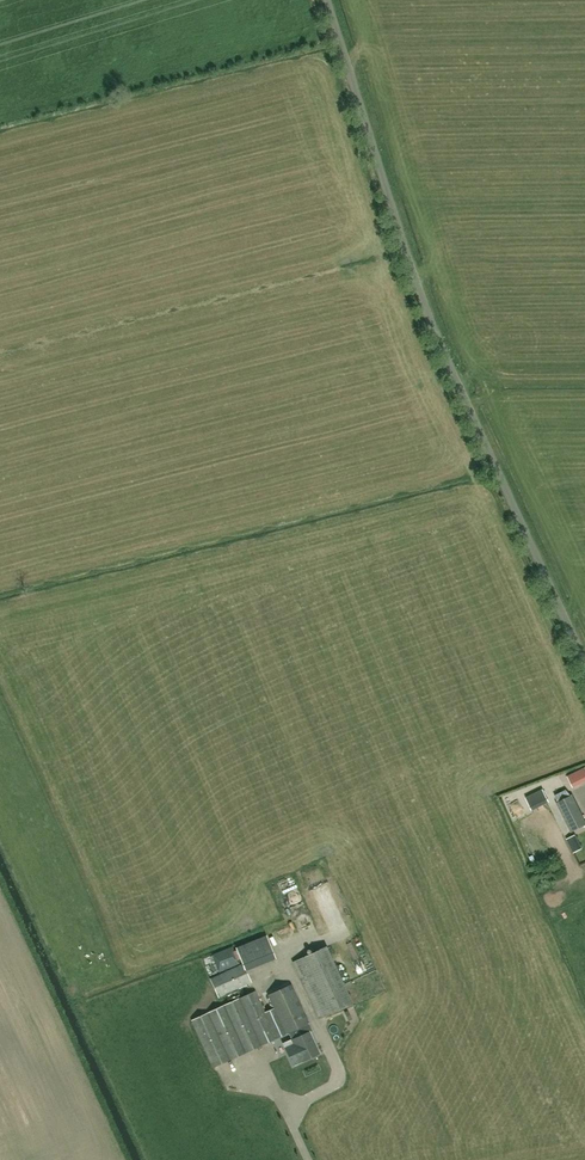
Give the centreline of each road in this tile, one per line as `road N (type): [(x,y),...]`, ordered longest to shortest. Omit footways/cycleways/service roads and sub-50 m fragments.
road 1 (unclassified): [(584,667),(420,292),(330,0)]

